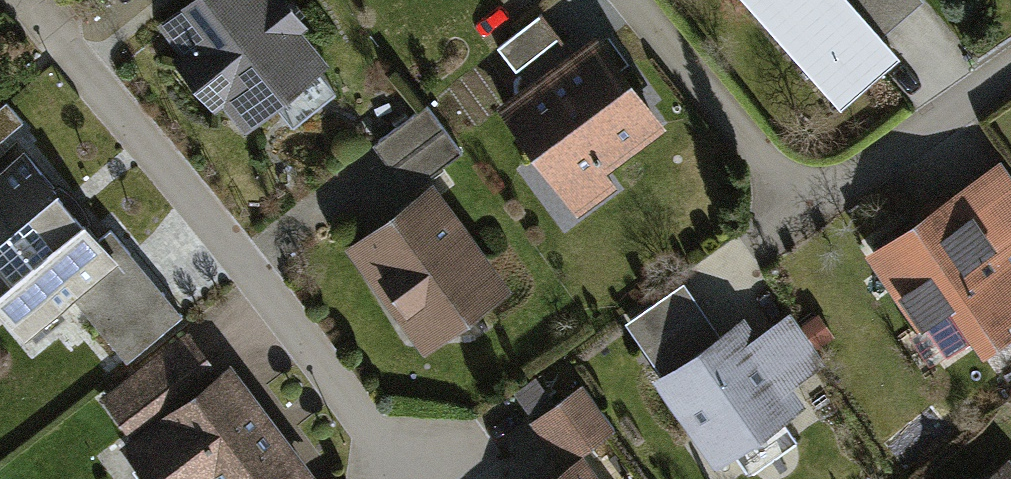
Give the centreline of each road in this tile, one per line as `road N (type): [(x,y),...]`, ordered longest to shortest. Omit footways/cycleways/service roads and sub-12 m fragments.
road 1 (residential): [(31,0),(410,477)]
road 2 (residential): [(804,208),(627,0)]
road 3 (residential): [(1010,64),(804,208)]

